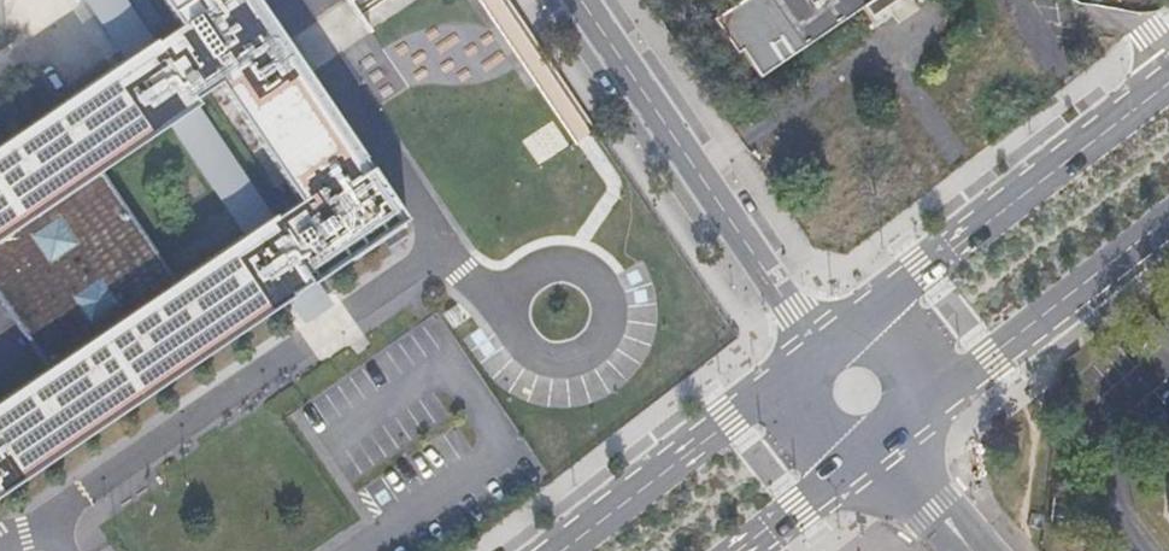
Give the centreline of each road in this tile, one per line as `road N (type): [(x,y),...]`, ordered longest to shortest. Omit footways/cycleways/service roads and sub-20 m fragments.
road 1 (tertiary): [(1168,86),(1122,132),(942,253),(814,355)]
road 2 (tertiary): [(574,0),(814,355)]
road 3 (tertiary): [(896,441),(1168,229)]
road 4 (tertiary): [(814,355),(562,550)]
road 5 (tertiary): [(750,550),(896,441)]
road 6 (tertiary): [(896,441),(904,396),(875,356),(814,355)]
road 7 (tertiary): [(814,355),(813,404),(839,437),(896,441)]
road 8 (tertiary): [(896,441),(976,550)]

